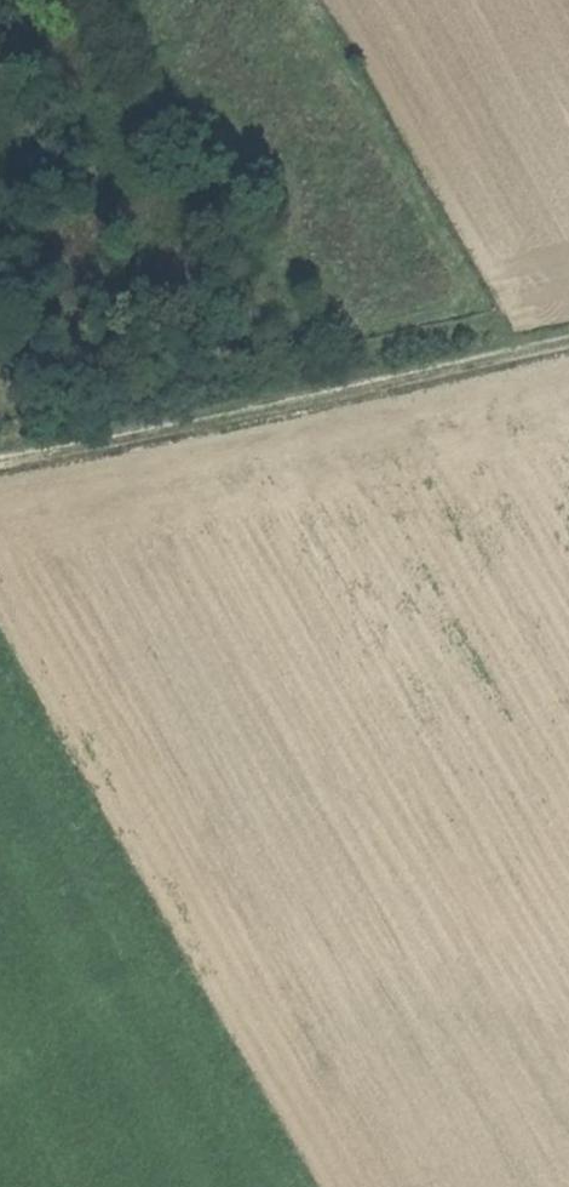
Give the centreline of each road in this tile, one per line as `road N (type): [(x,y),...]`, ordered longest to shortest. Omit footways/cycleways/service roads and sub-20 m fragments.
road 1 (track): [(0,455),(568,338)]

